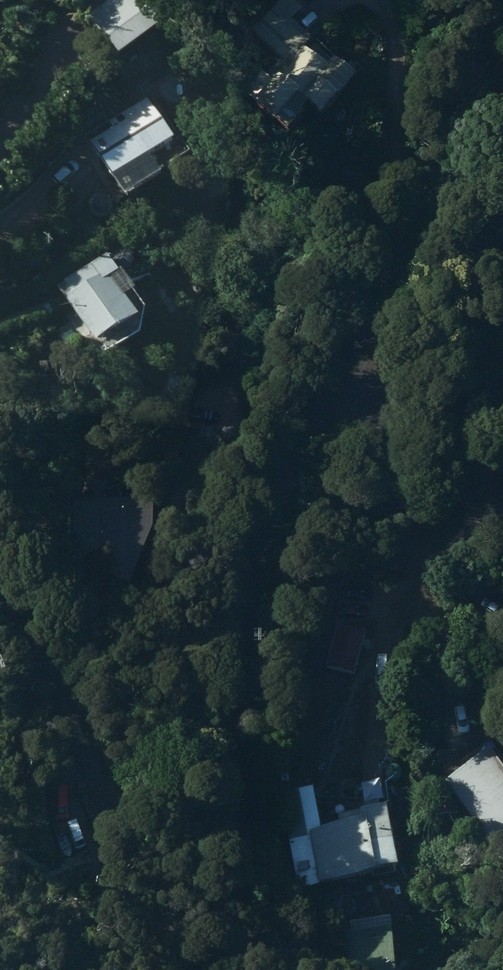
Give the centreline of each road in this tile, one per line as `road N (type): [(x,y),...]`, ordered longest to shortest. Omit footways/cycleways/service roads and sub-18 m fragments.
road 1 (unclassified): [(255,969),(233,704),(245,598),(261,533),(389,276)]
road 2 (unclassified): [(0,594),(84,746),(157,969)]
road 3 (unclassified): [(389,276),(380,439),(411,480),(455,506),(502,473)]
road 4 (unclassified): [(502,23),(389,276)]

